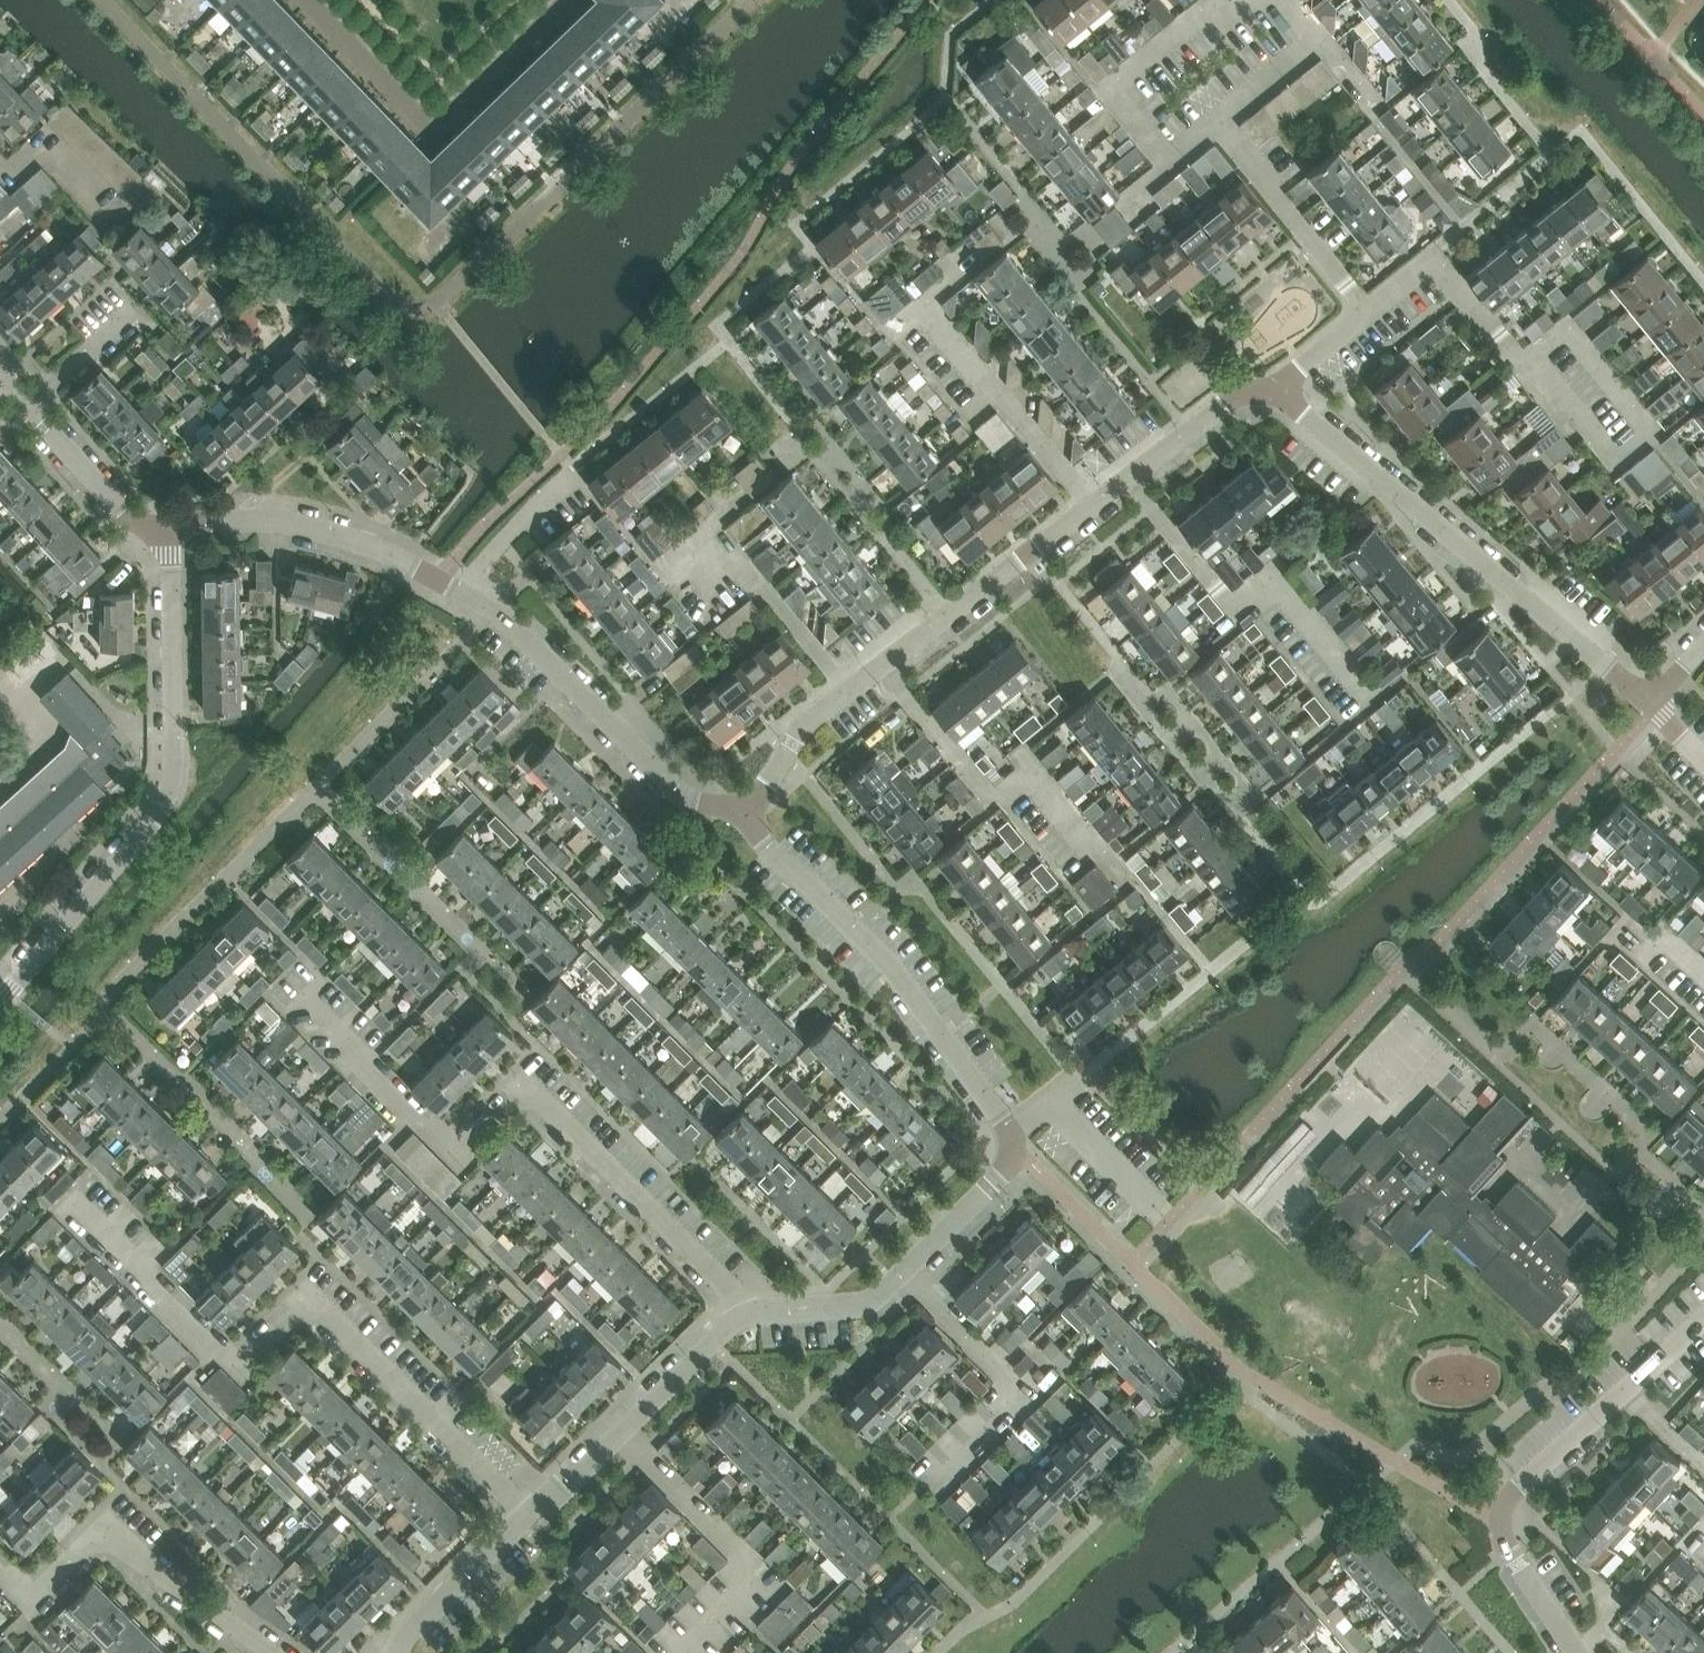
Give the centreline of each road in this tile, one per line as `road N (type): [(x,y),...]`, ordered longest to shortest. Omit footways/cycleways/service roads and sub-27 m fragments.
road 1 (residential): [(741,1315),(845,1311),(874,1298),(1015,1156),(997,1110),(914,997),(771,857),(749,812)]
road 2 (residential): [(749,812),(809,720),(1230,400),(1286,398)]
road 3 (residential): [(749,812),(676,791),(494,610),(381,547),(275,520),(170,528)]
road 4 (residential): [(522,1522),(308,1301),(240,1369),(75,1200)]
road 5 (residential): [(741,1315),(714,1275),(517,1071),(445,1147),(305,1003)]
road 6 (residential): [(0,991),(173,775),(170,528)]
road 7 (residential): [(1286,398),(1652,699)]
road 8 (residential): [(1703,1322),(1510,1495),(1501,1534),(1514,1570),(1578,1652)]
road 9 (residential): [(0,1564),(30,1596),(92,1540),(111,1536),(272,1652)]
road 10 (residential): [(522,1522),(741,1315)]
road 11 (residential): [(1369,318),(1214,128)]
road 12 (residential): [(170,528),(130,518),(28,404)]
road 13 (residential): [(395,1652),(522,1522)]
road 14 (residential): [(0,169),(5,174),(44,139),(110,206)]
road 15 (residential): [(133,306),(28,404)]

